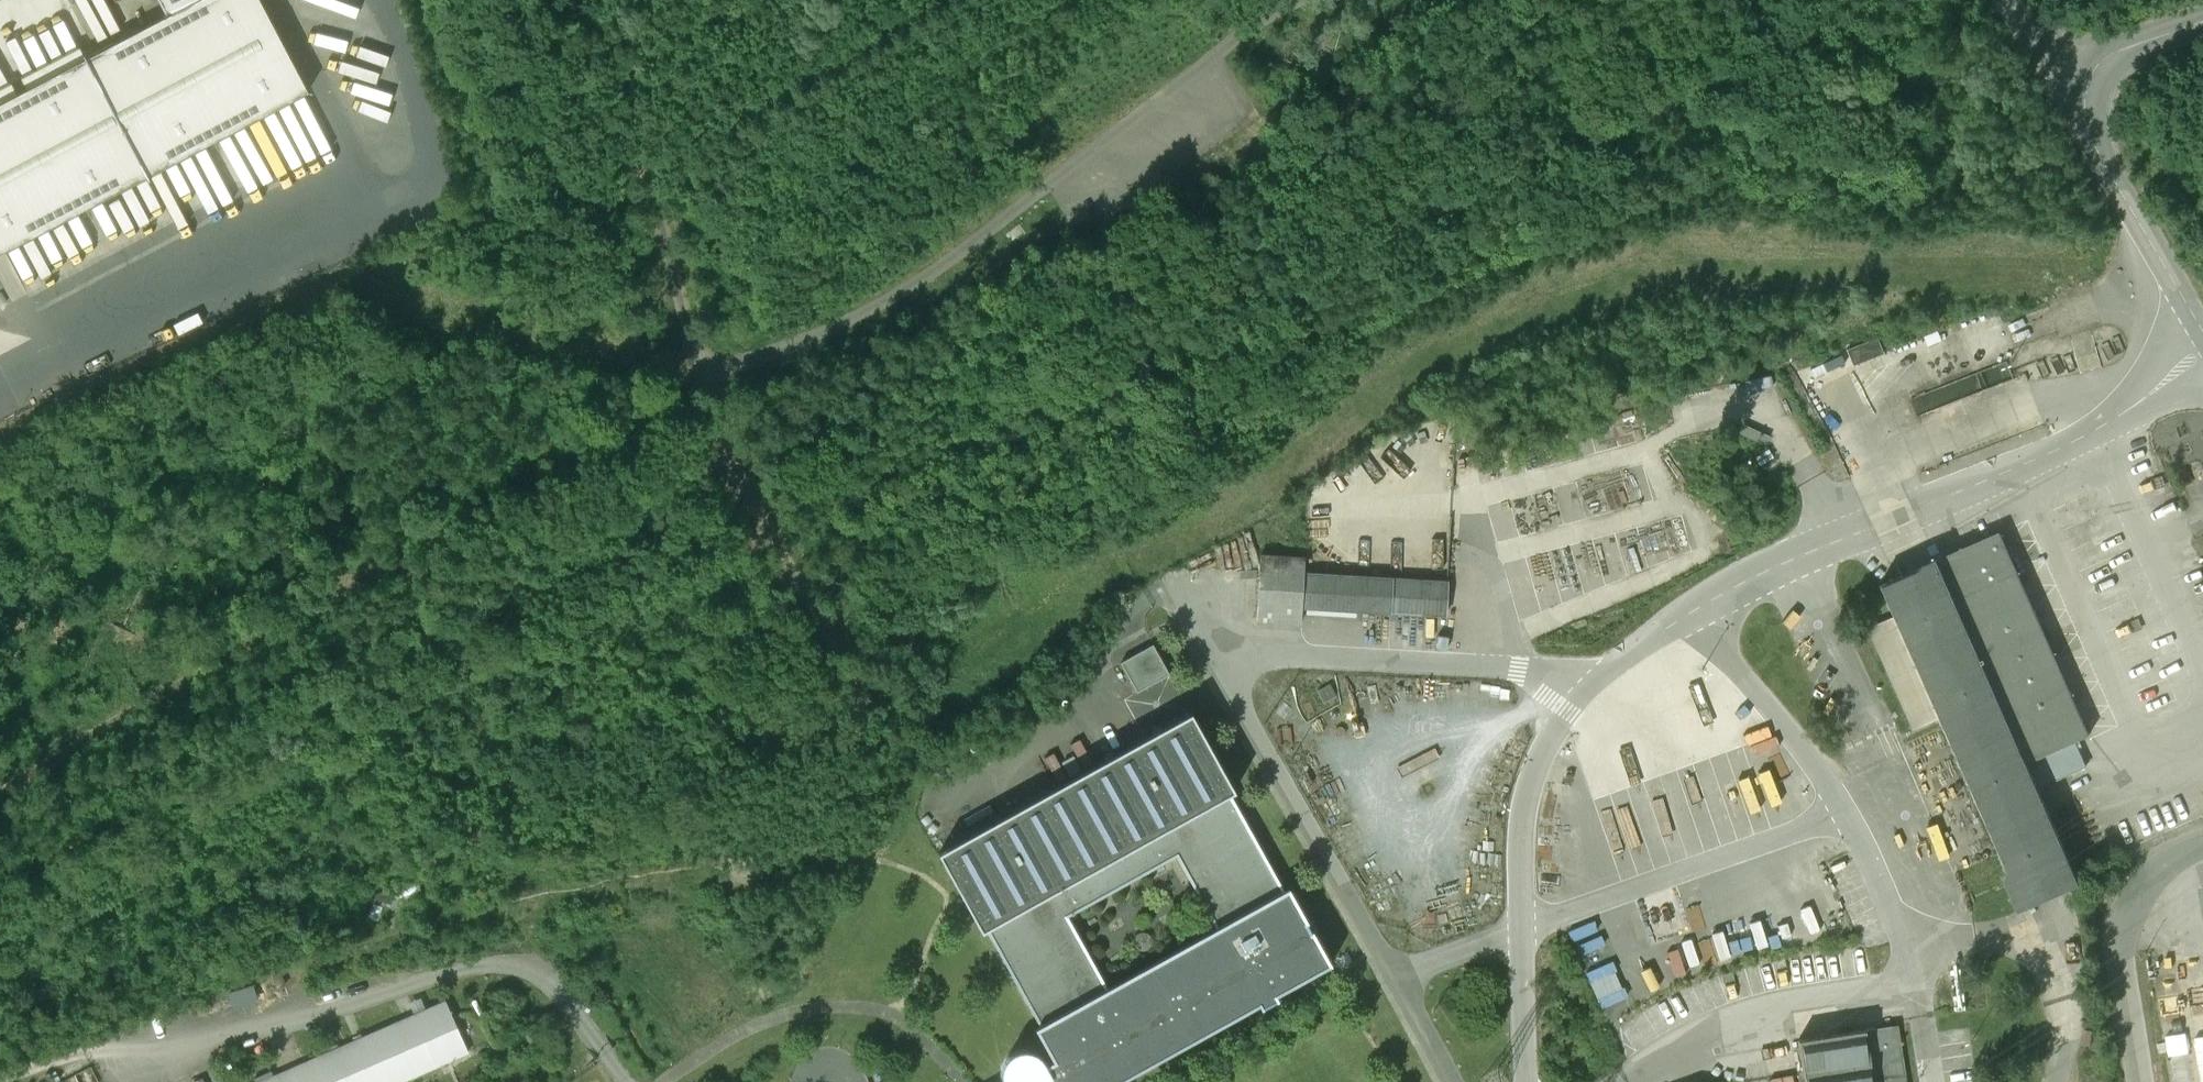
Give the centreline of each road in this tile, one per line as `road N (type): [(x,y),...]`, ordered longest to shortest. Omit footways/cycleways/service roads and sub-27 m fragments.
road 1 (track): [(1307,0),(1236,40),(943,262),(853,318),(708,380),(662,234),(641,130),(586,0)]
road 2 (track): [(708,380),(800,568),(861,668),(864,757),(844,838),(675,874)]

